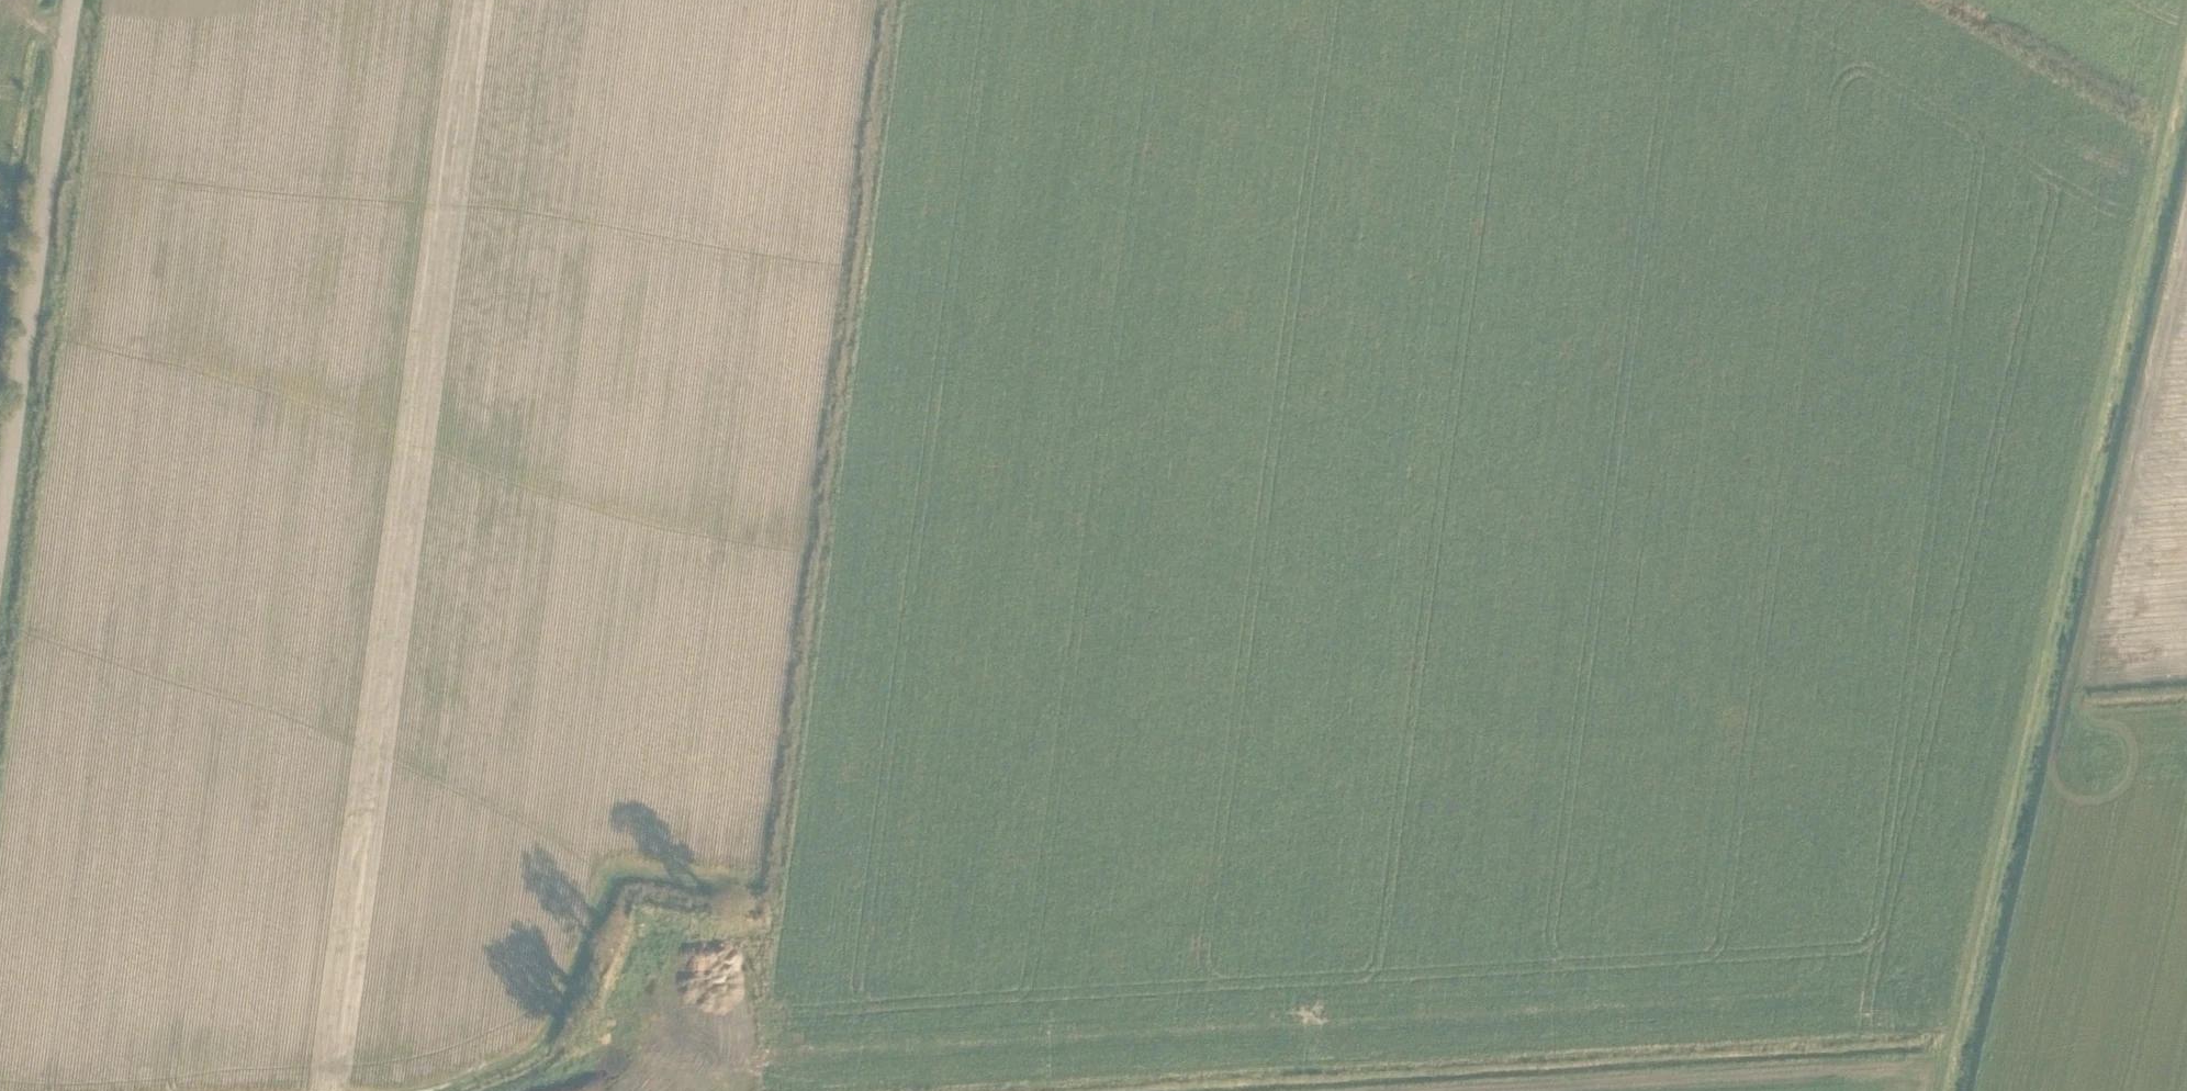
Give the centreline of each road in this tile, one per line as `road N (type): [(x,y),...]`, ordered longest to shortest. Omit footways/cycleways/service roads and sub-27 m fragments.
road 1 (unclassified): [(0,523),(71,0)]

